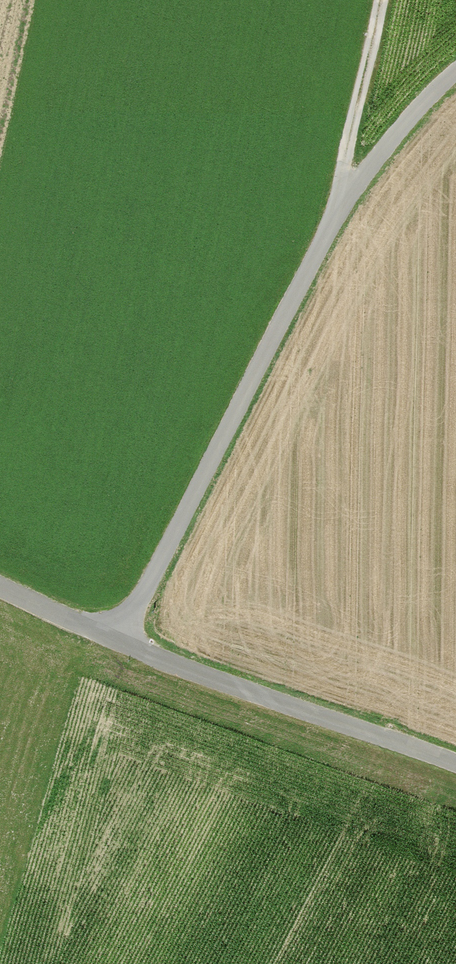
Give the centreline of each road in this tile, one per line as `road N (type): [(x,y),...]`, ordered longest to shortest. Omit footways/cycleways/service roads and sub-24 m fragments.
road 1 (residential): [(120,641),(328,241),(395,150),(455,85)]
road 2 (residential): [(120,641),(455,767)]
road 3 (track): [(344,219),(383,0)]
road 4 (residential): [(0,587),(120,641)]

